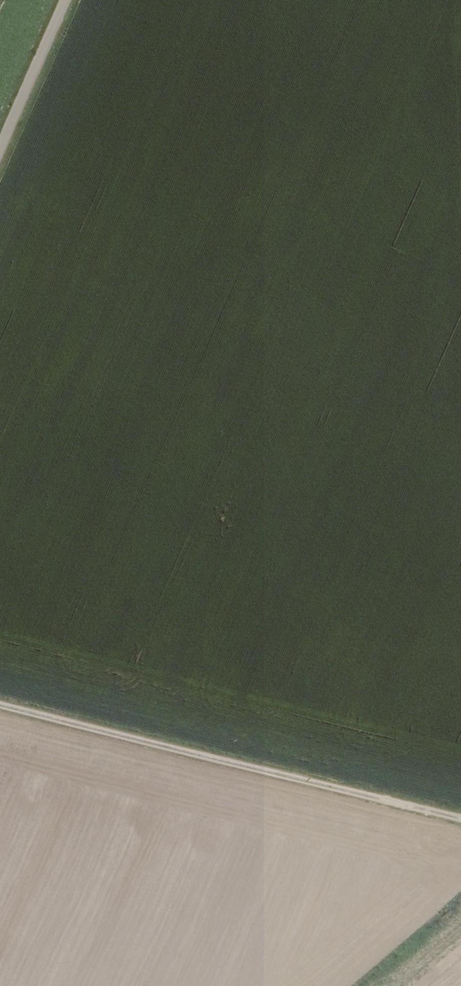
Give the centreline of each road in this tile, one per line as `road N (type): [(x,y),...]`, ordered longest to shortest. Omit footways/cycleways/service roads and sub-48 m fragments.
road 1 (track): [(0,704),(460,818)]
road 2 (unclassified): [(0,152),(68,0)]

